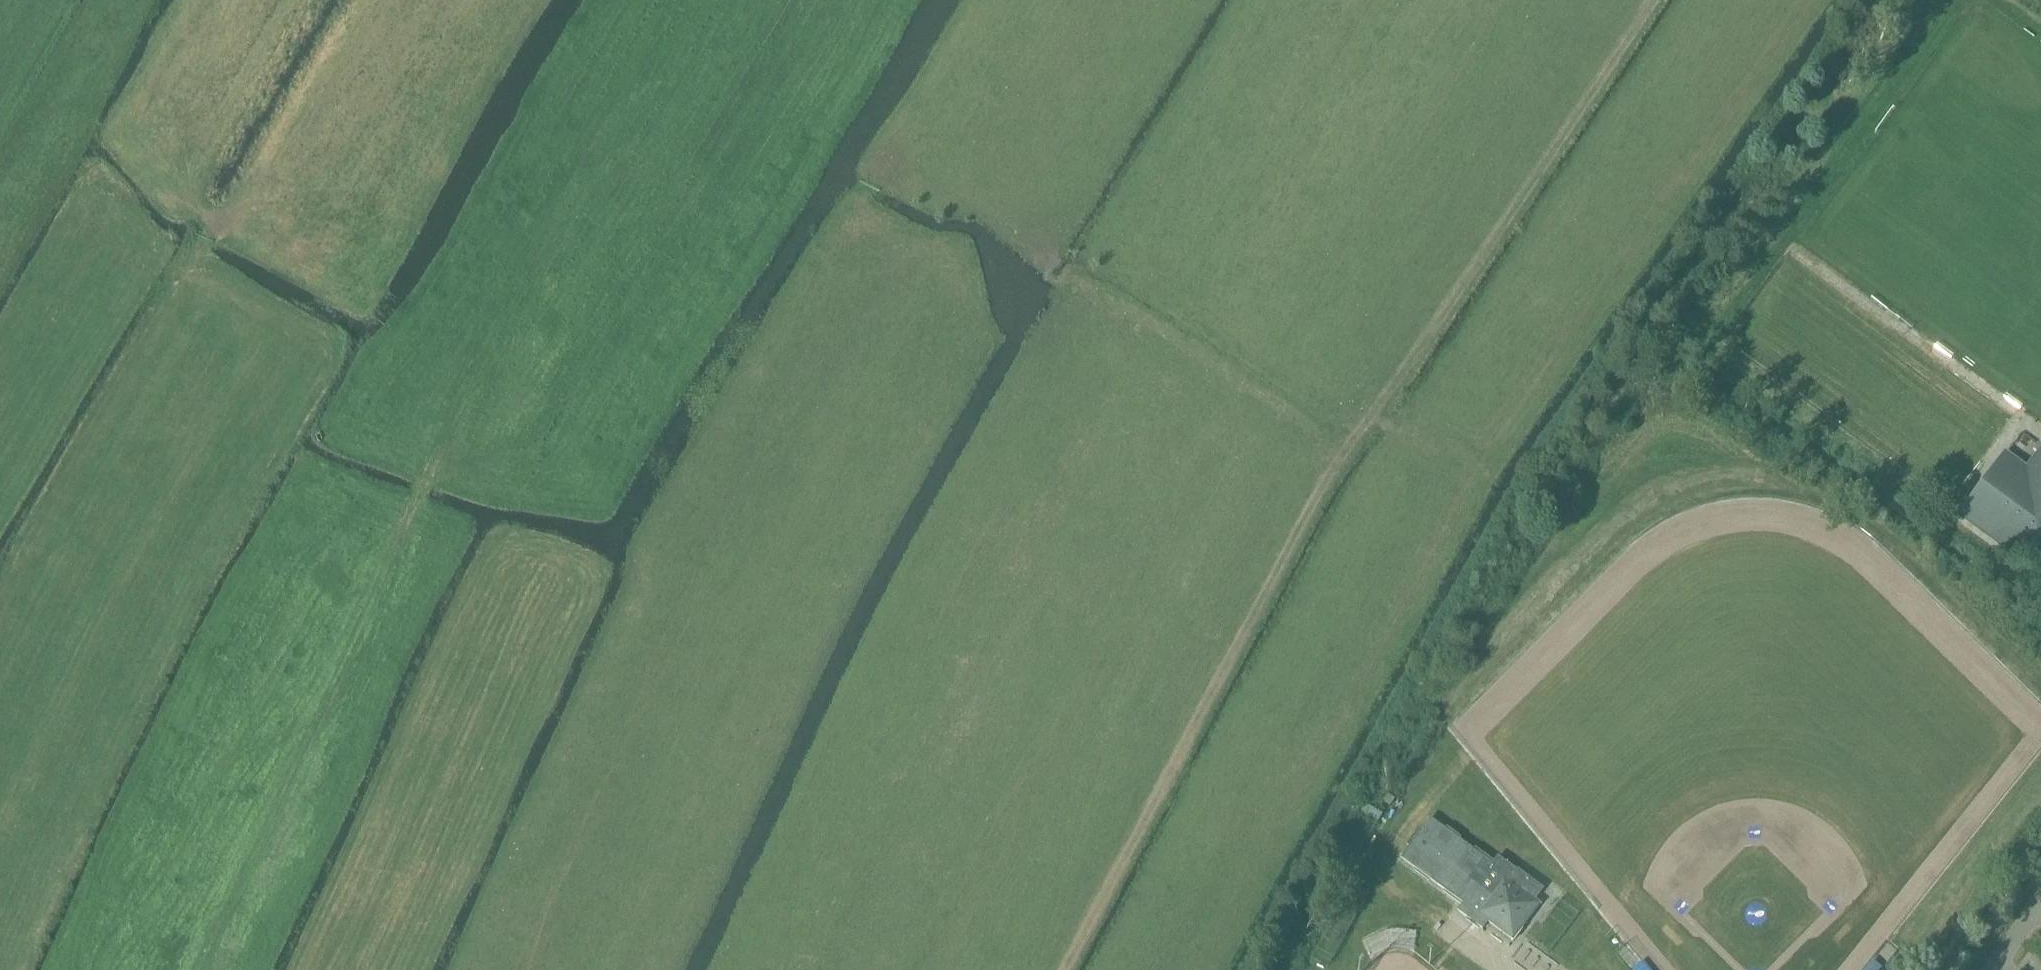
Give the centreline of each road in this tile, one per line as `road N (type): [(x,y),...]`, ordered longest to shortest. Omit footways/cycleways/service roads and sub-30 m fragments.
road 1 (track): [(1067,969),(1345,453),(1651,0)]

